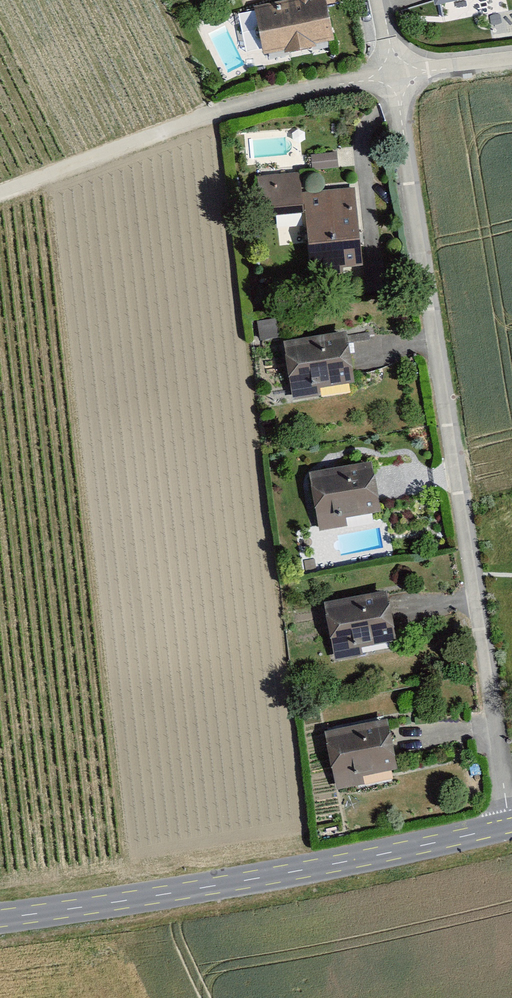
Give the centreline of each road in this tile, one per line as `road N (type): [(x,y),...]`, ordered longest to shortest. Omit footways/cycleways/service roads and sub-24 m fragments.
road 1 (residential): [(509,826),(396,76)]
road 2 (tertiary): [(0,918),(296,871),(509,826)]
road 3 (track): [(0,194),(202,115),(396,76)]

